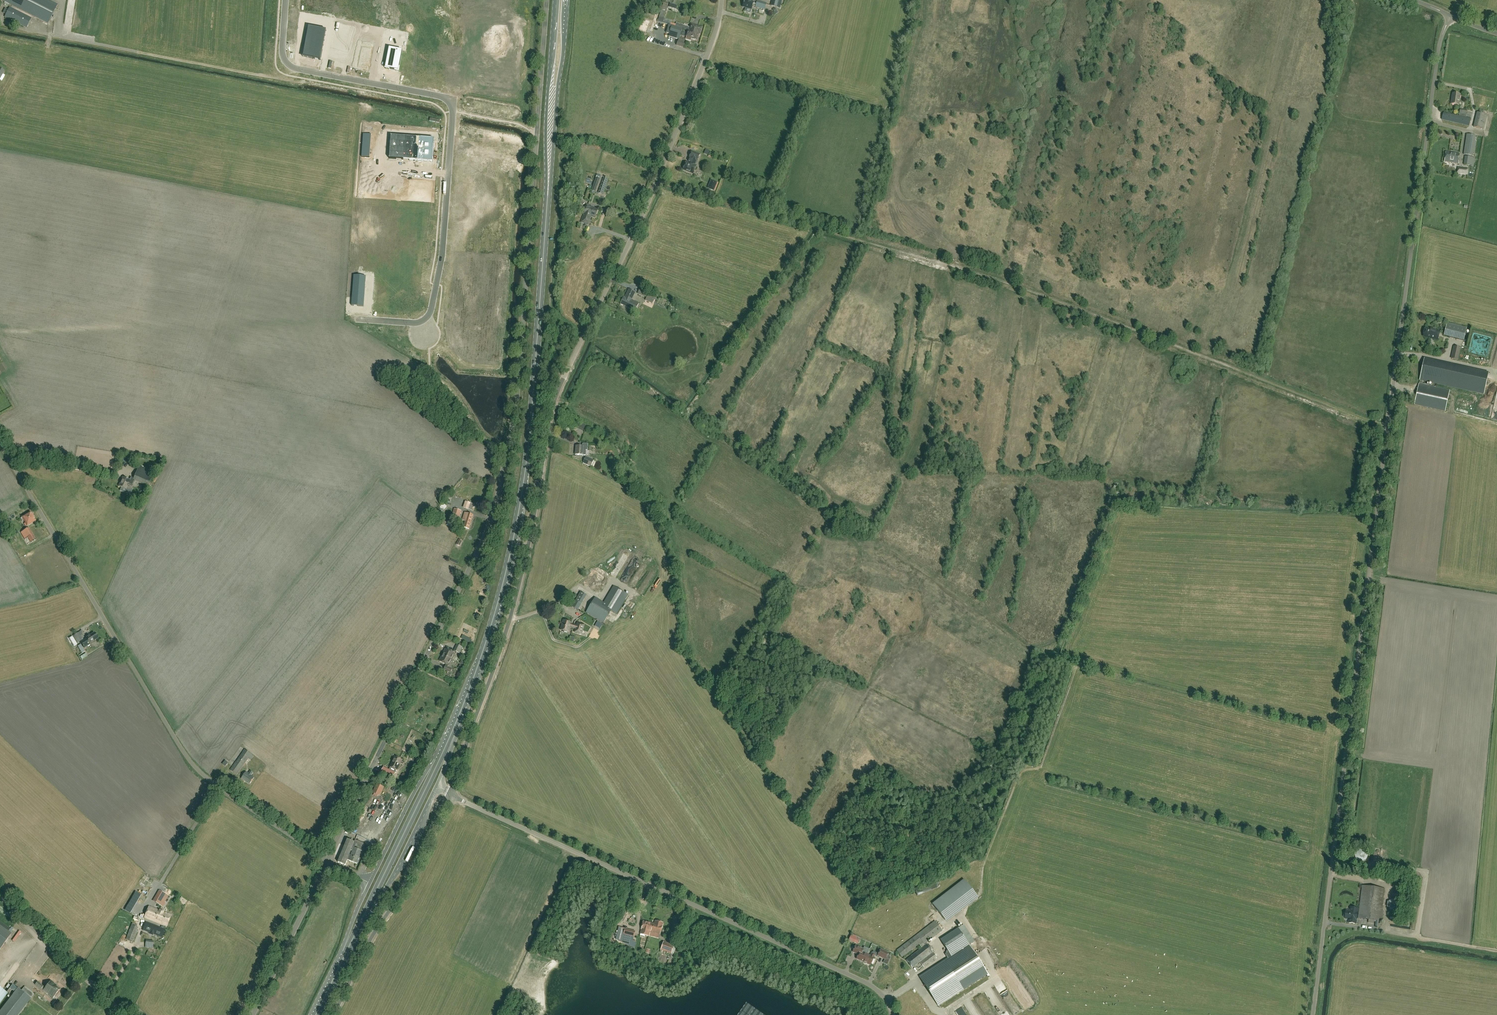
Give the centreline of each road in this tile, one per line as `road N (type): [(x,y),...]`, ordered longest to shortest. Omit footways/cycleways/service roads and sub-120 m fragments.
road 1 (unclassified): [(1313,1014),(1439,46),(1450,16)]
road 2 (unclassified): [(327,862),(496,503),(516,410),(546,0)]
road 3 (unclassified): [(451,795),(517,600),(553,407),(676,137),(722,0)]
road 4 (primary): [(458,717),(500,597),(520,504),(549,175)]
road 5 (unclassified): [(327,862),(256,822),(186,765),(0,448)]
road 6 (tertiary): [(287,0),(288,60),(442,85),(424,309),(412,320),(354,316)]
road 7 (unclassified): [(893,1014),(861,980),(451,795)]
road 8 (unclassified): [(334,1014),(451,795)]
road 9 (primary): [(549,175),(567,0)]
road 10 (primary): [(556,0),(549,175)]
road 11 (unclassified): [(253,1014),(327,862)]
road 12 (unclassified): [(121,1014),(0,899)]
road 13 (primary): [(367,910),(439,761)]
road 14 (primary): [(439,761),(368,883)]
road 15 (primary): [(367,910),(437,788)]

